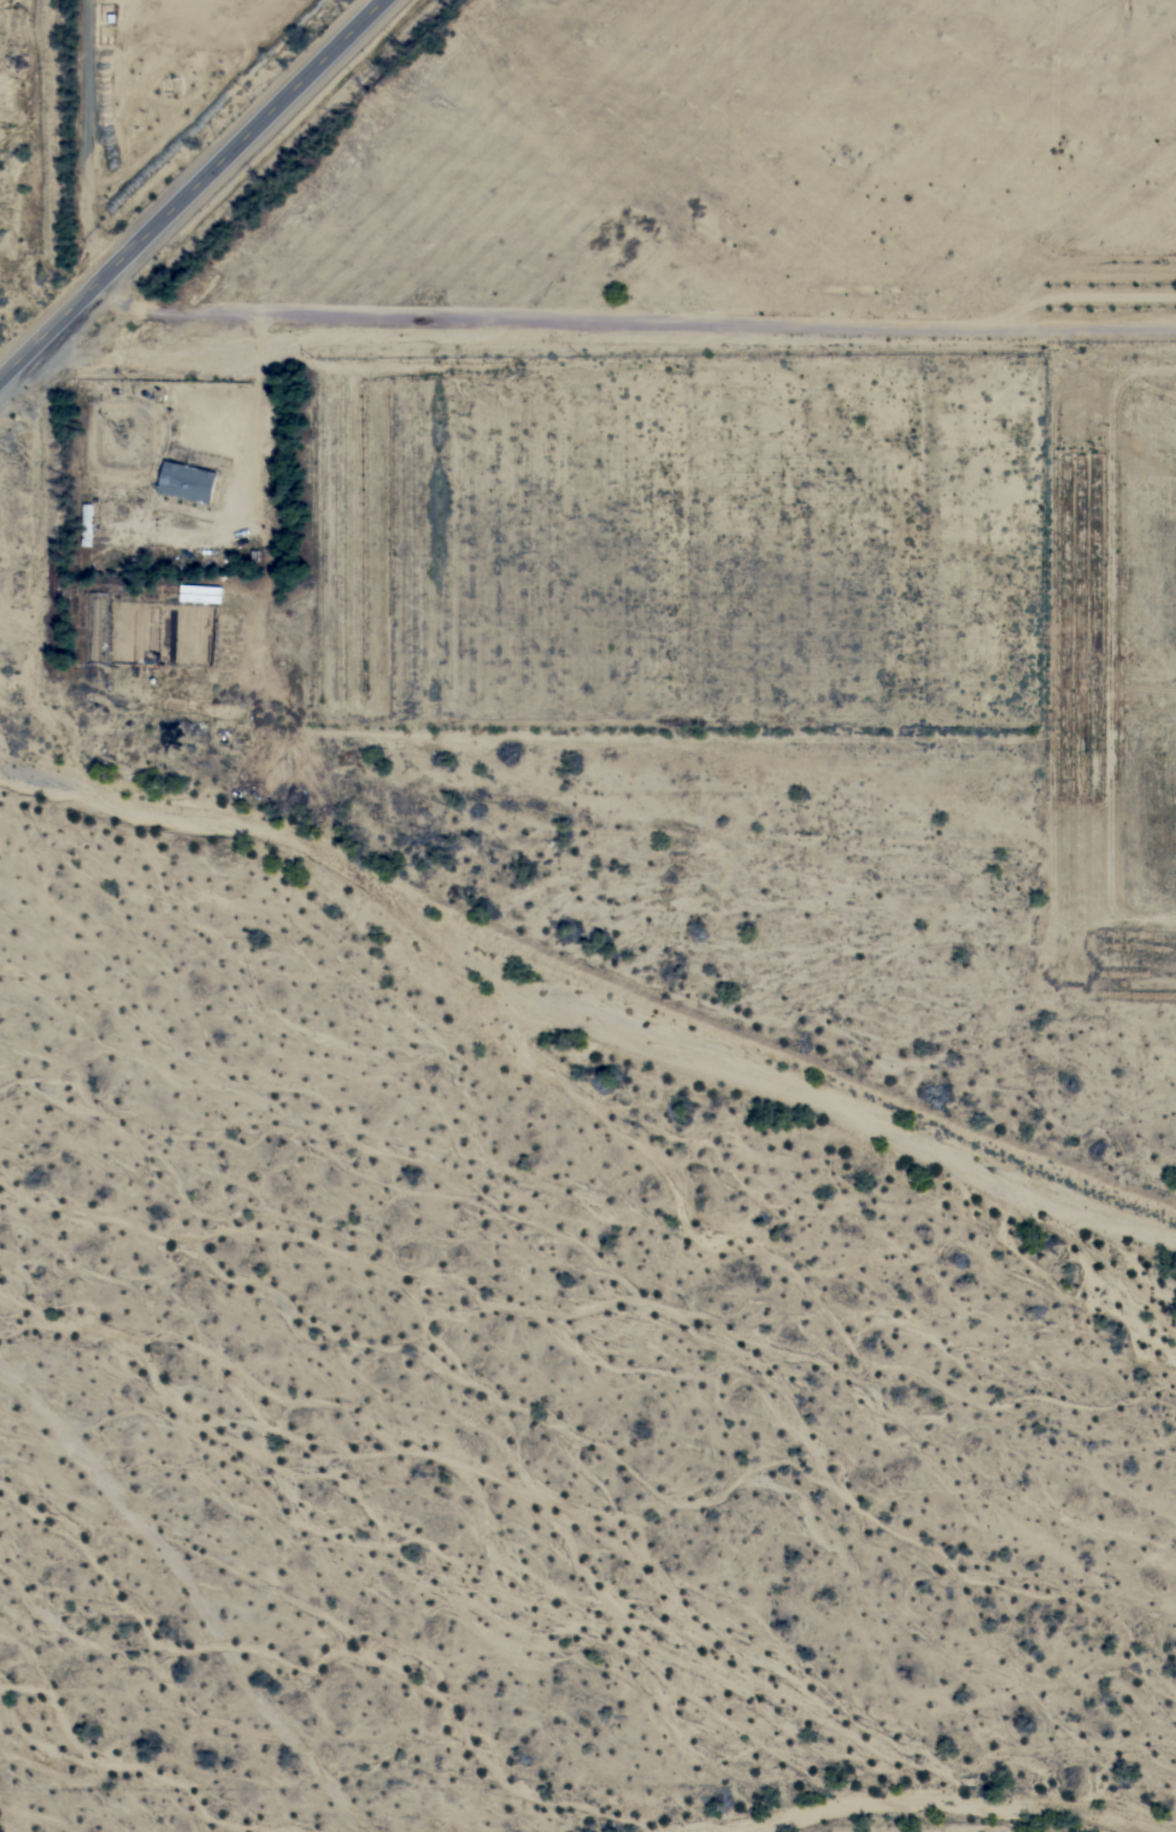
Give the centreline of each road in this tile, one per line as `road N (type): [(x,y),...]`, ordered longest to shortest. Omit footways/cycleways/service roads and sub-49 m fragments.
road 1 (primary): [(0,373),(374,0)]

